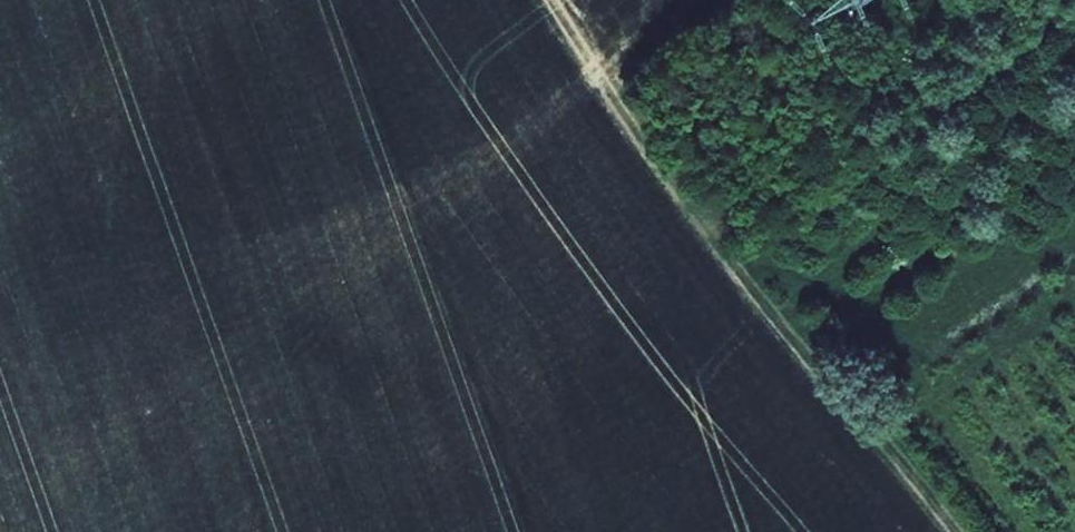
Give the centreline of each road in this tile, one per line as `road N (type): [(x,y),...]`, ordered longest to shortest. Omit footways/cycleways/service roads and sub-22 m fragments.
road 1 (track): [(549,0),(946,531)]

